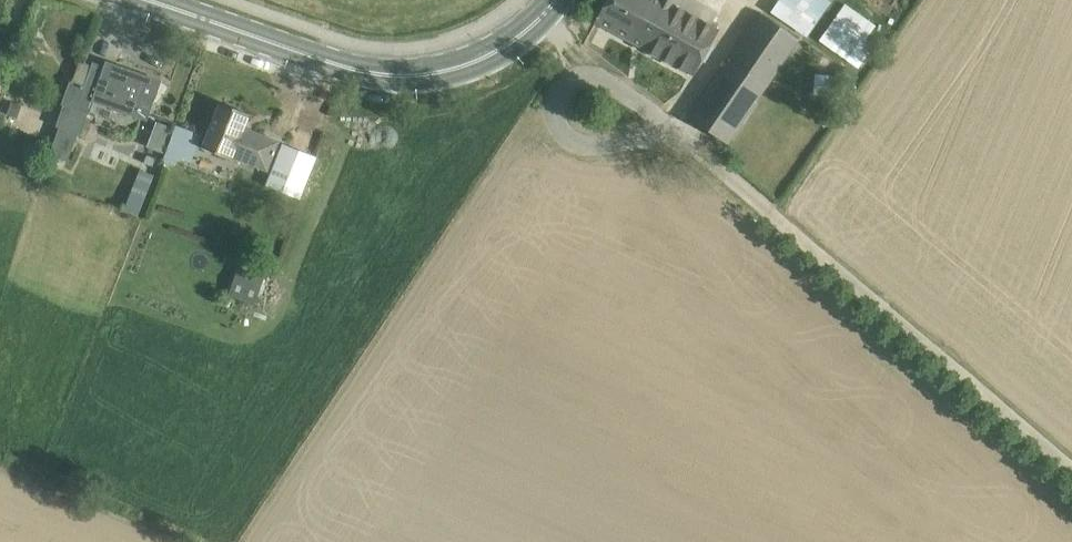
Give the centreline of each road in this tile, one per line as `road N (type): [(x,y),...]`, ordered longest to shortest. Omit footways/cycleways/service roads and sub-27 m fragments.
road 1 (track): [(1071,463),(681,129),(603,75),(577,78),(556,96),(553,114),(569,139),(623,141)]
road 2 (primary): [(150,0),(345,67),(415,75),(486,56),(555,0)]

